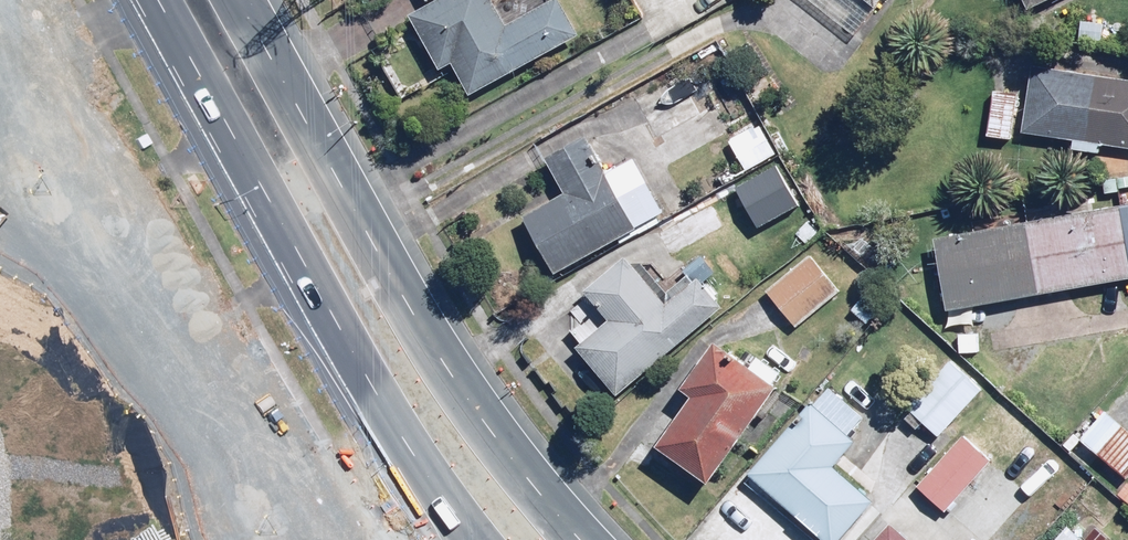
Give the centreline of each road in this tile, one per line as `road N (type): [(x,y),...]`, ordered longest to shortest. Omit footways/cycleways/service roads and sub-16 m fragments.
road 1 (primary): [(238,0),(415,321),(581,539)]
road 2 (primary): [(387,539),(54,0)]

